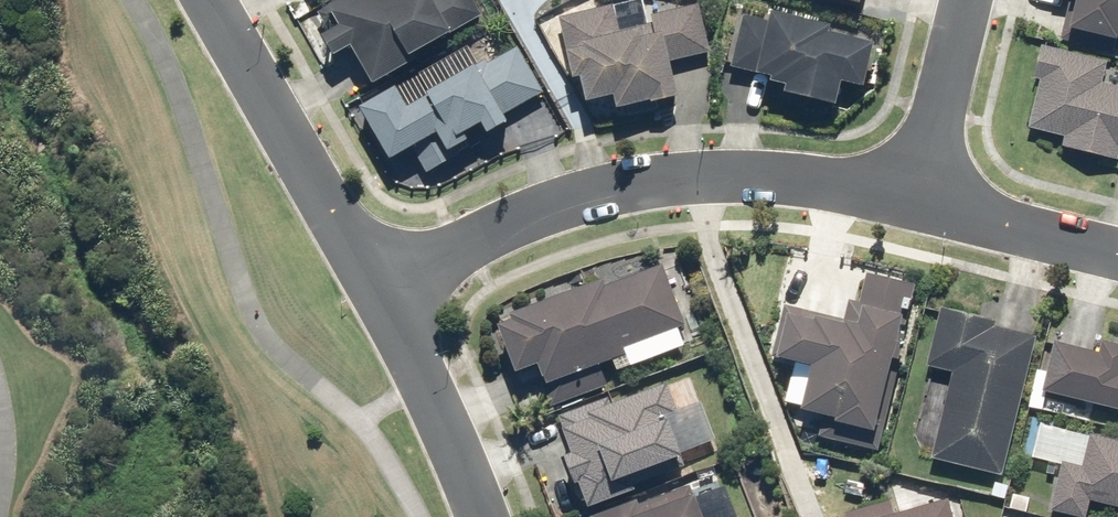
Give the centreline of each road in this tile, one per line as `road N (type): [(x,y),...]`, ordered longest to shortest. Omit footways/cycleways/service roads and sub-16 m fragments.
road 1 (residential): [(913,192),(792,177),(658,181),(528,205),(377,284)]
road 2 (residential): [(377,284),(212,0)]
road 3 (residential): [(476,516),(377,284)]
road 4 (residential): [(1117,248),(913,192)]
road 5 (residential): [(913,192),(963,0)]

